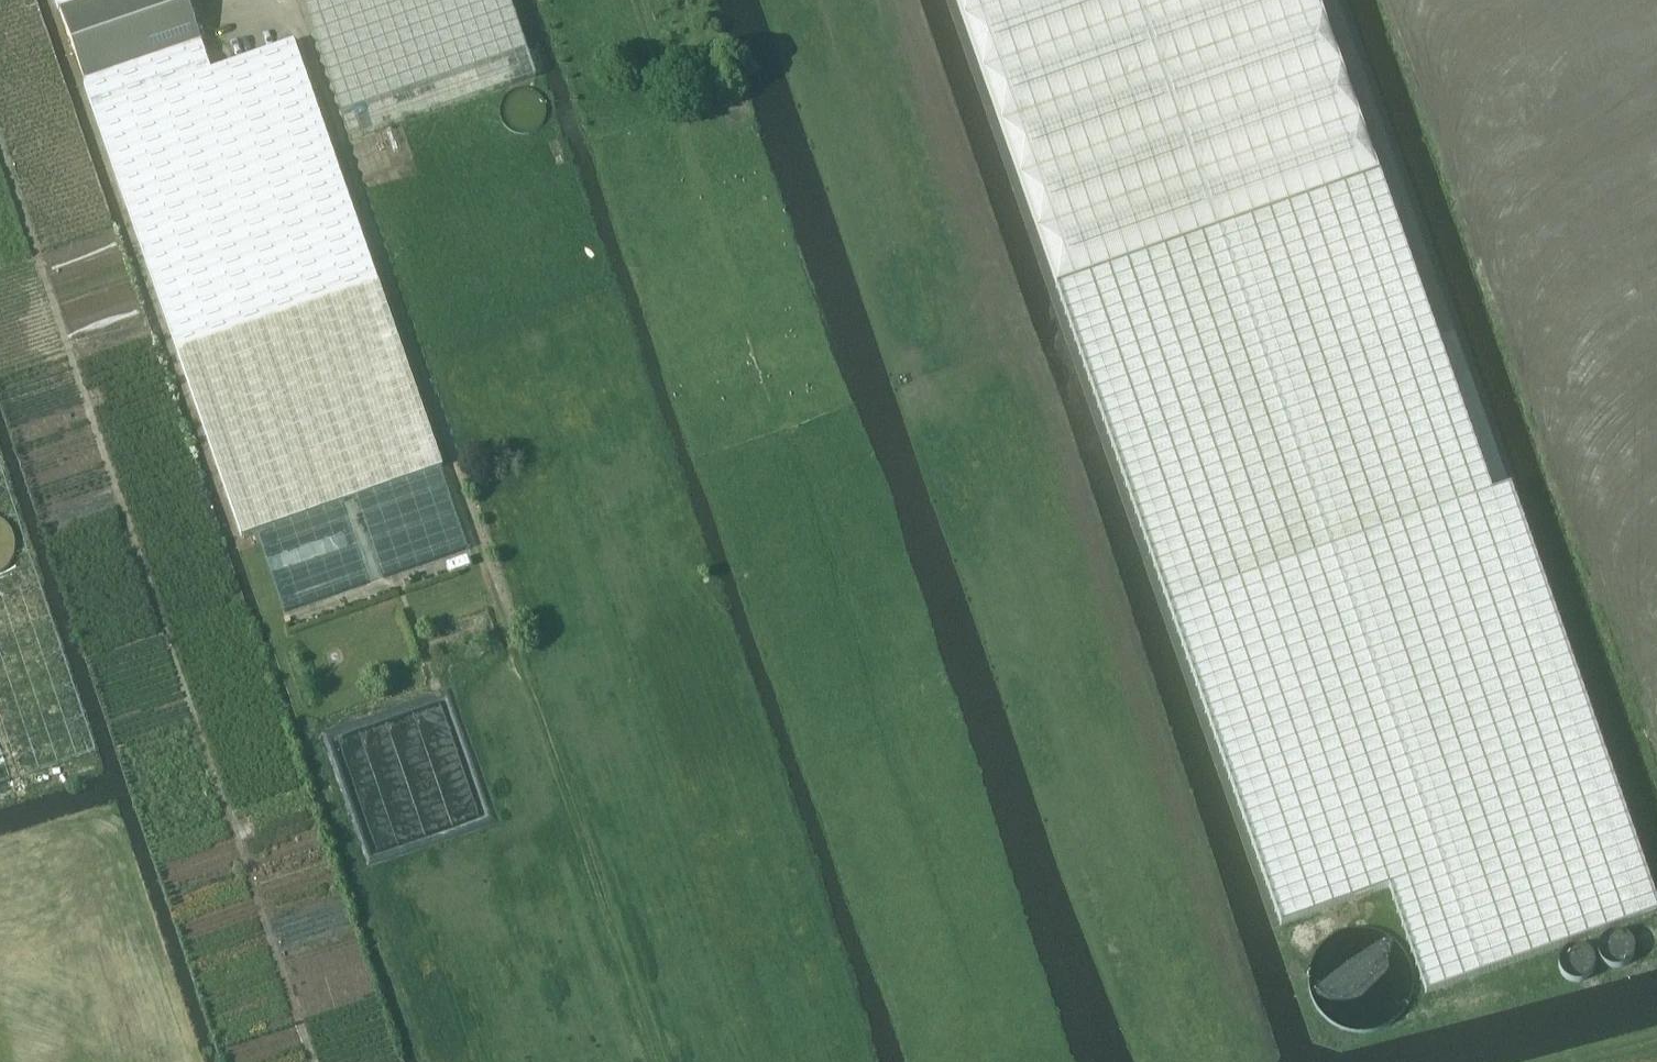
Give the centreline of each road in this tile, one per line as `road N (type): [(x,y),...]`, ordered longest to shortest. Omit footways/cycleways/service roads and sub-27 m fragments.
road 1 (track): [(509,620),(311,39)]

